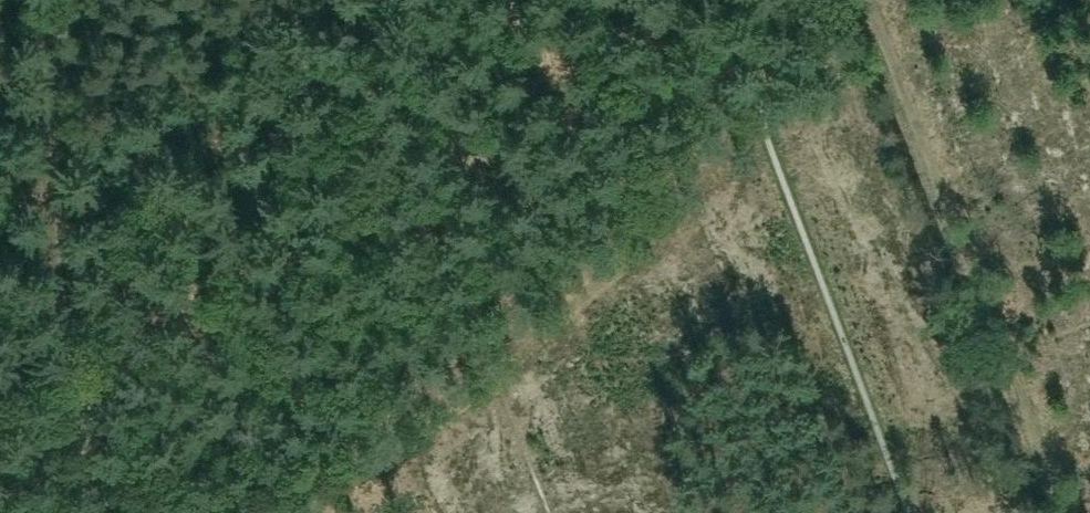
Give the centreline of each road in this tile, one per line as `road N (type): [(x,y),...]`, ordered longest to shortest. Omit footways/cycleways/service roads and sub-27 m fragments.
road 1 (track): [(95,460),(68,334),(57,220),(51,109),(68,0)]

